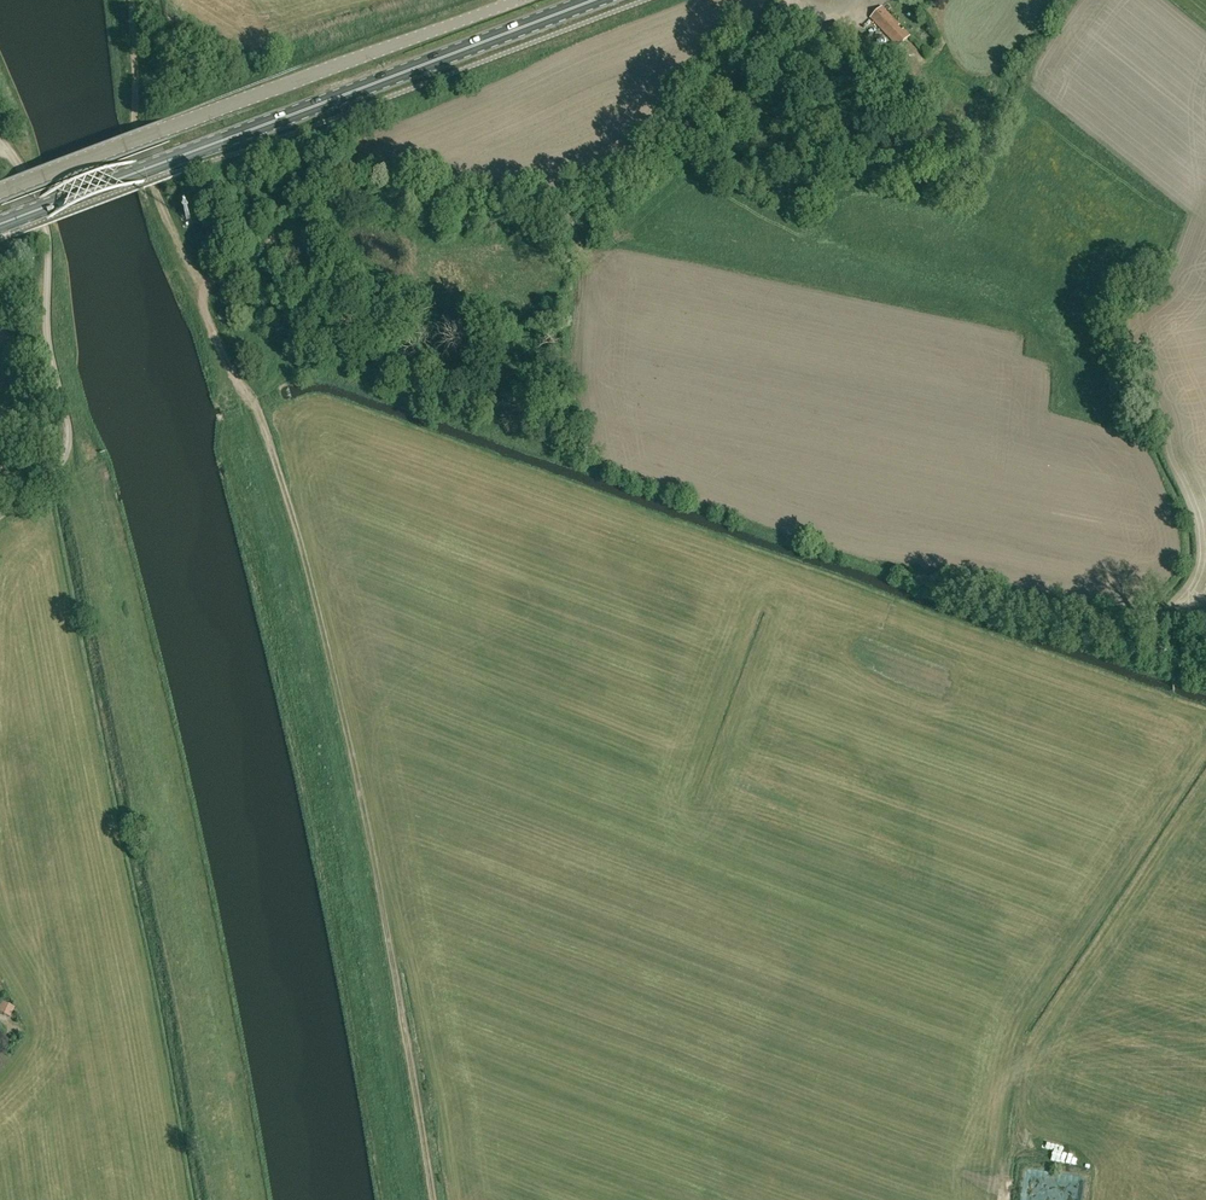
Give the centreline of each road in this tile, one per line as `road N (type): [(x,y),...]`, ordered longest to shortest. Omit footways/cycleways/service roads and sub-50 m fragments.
road 1 (track): [(218,287),(302,550),(347,734),(435,1199)]
road 2 (primary): [(0,224),(596,0)]
road 3 (unclassified): [(0,193),(518,0)]
road 4 (unclassified): [(0,516),(52,482),(67,454),(69,424),(48,333),(49,232),(19,167),(0,149)]
road 5 (track): [(129,0),(136,128),(155,186),(218,287)]

